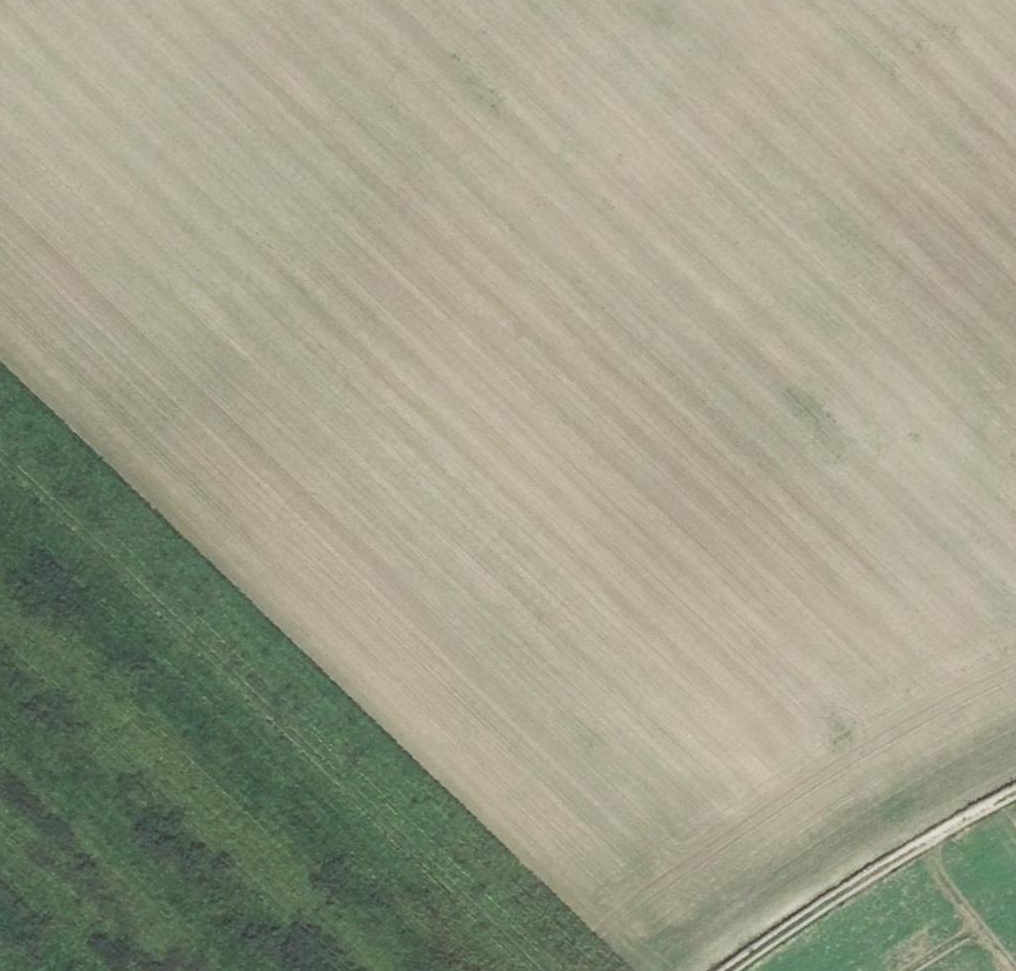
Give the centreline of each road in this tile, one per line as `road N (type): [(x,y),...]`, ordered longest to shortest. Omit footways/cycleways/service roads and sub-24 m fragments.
road 1 (track): [(1015,792),(937,827),(722,970)]

